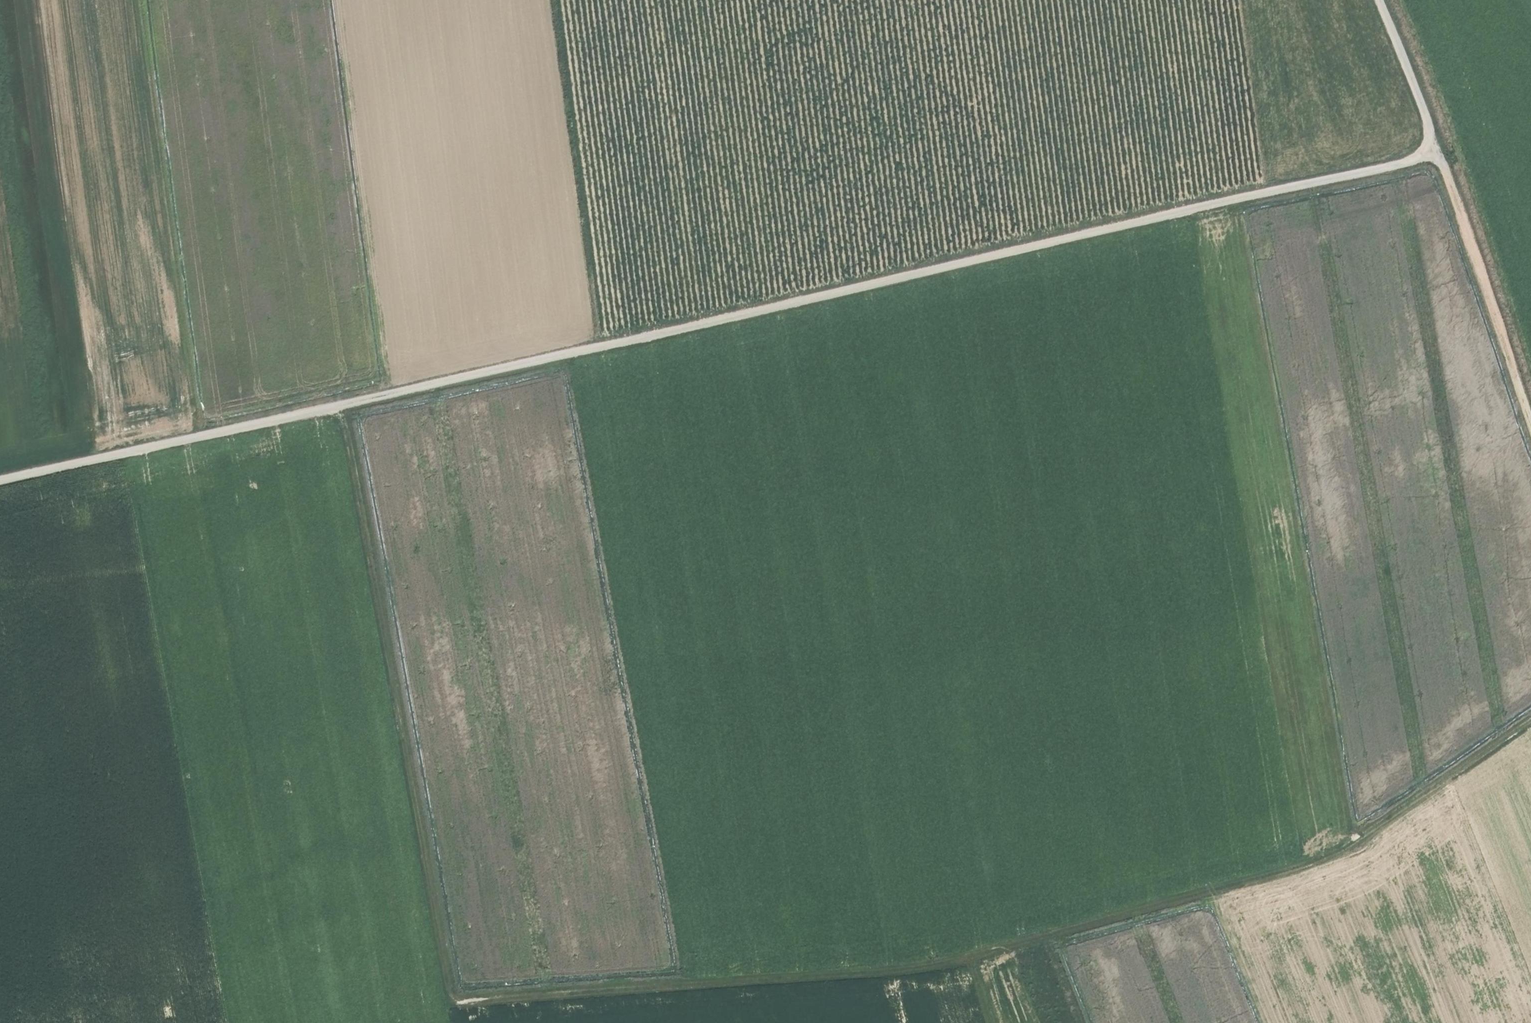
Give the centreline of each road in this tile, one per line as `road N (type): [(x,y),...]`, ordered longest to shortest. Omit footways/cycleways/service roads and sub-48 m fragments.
road 1 (track): [(1530,723),(1293,874),(976,960),(914,973),(450,1004),(341,409)]
road 2 (track): [(1426,153),(1404,165),(341,409),(0,481)]
road 3 (track): [(1426,153),(1442,169),(1530,422)]
road 4 (track): [(1375,0),(1431,134),(1426,153)]

